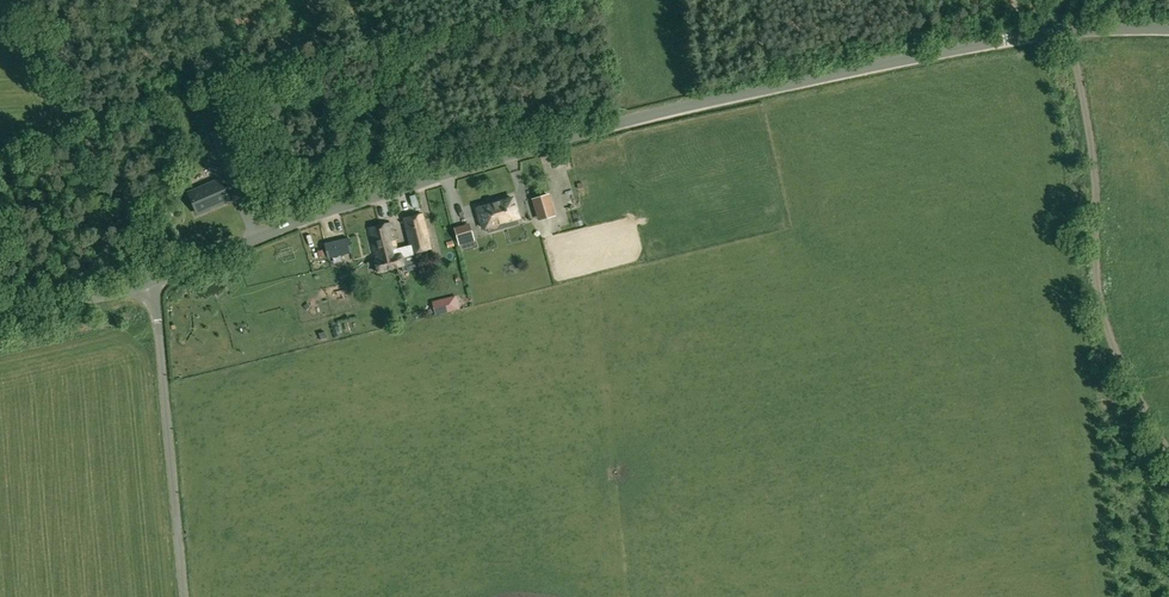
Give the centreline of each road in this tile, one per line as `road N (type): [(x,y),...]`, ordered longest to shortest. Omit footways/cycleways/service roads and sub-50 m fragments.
road 1 (unclassified): [(153,281),(432,174),(641,117),(1035,34),(1168,29)]
road 2 (track): [(1168,449),(1101,313),(1094,173),(1073,30)]
road 3 (unclassified): [(184,596),(153,281)]
road 4 (unclassified): [(153,281),(137,231),(15,0)]
road 5 (track): [(424,177),(393,99),(342,56),(329,0)]
road 6 (unclassified): [(0,315),(153,281)]

